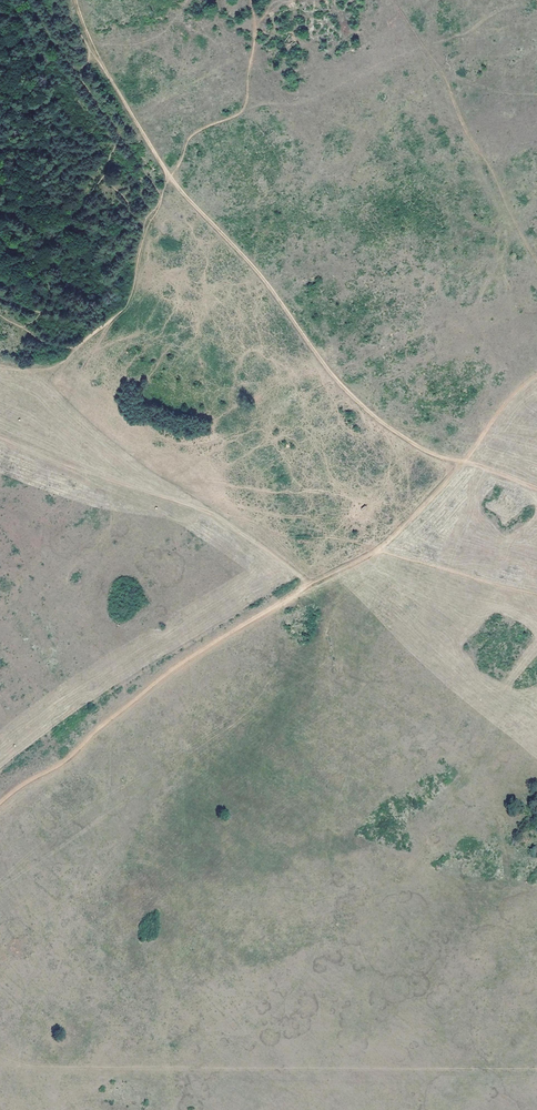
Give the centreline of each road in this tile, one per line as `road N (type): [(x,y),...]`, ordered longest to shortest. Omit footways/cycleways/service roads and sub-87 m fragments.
road 1 (track): [(536,486),(432,450),(377,414),(337,374),(257,266),(171,174),(91,40),(78,0)]
road 2 (track): [(0,803),(65,762),(165,675),(310,584)]
road 3 (track): [(0,429),(211,513),(310,584)]
road 4 (track): [(310,584),(392,539),(536,376)]
road 5 (track): [(378,550),(536,586)]
road 6 (track): [(0,437),(120,482)]

